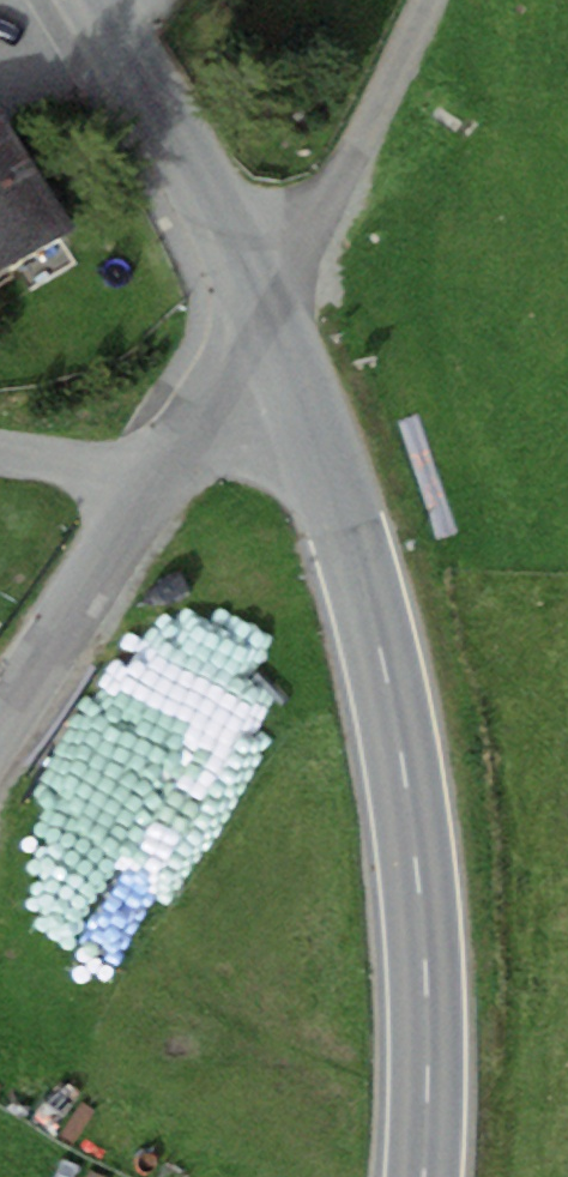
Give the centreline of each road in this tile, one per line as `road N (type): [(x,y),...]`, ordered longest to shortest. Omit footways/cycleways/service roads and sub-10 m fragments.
road 1 (residential): [(274,312),(348,522),(407,771),(428,948),(426,1176)]
road 2 (residential): [(92,0),(274,312)]
road 3 (residential): [(274,312),(427,0)]
road 4 (residential): [(0,723),(150,488)]
road 5 (residential): [(150,488),(274,312)]
road 6 (residential): [(150,488),(0,456)]

